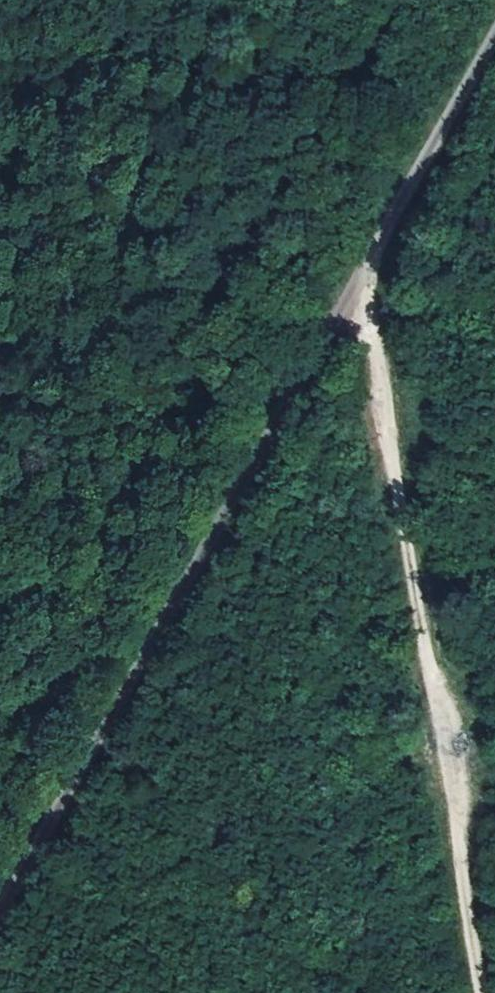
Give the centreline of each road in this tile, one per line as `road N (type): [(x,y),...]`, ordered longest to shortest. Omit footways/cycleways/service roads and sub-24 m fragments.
road 1 (track): [(0,932),(494,62)]
road 2 (track): [(357,306),(474,992)]

